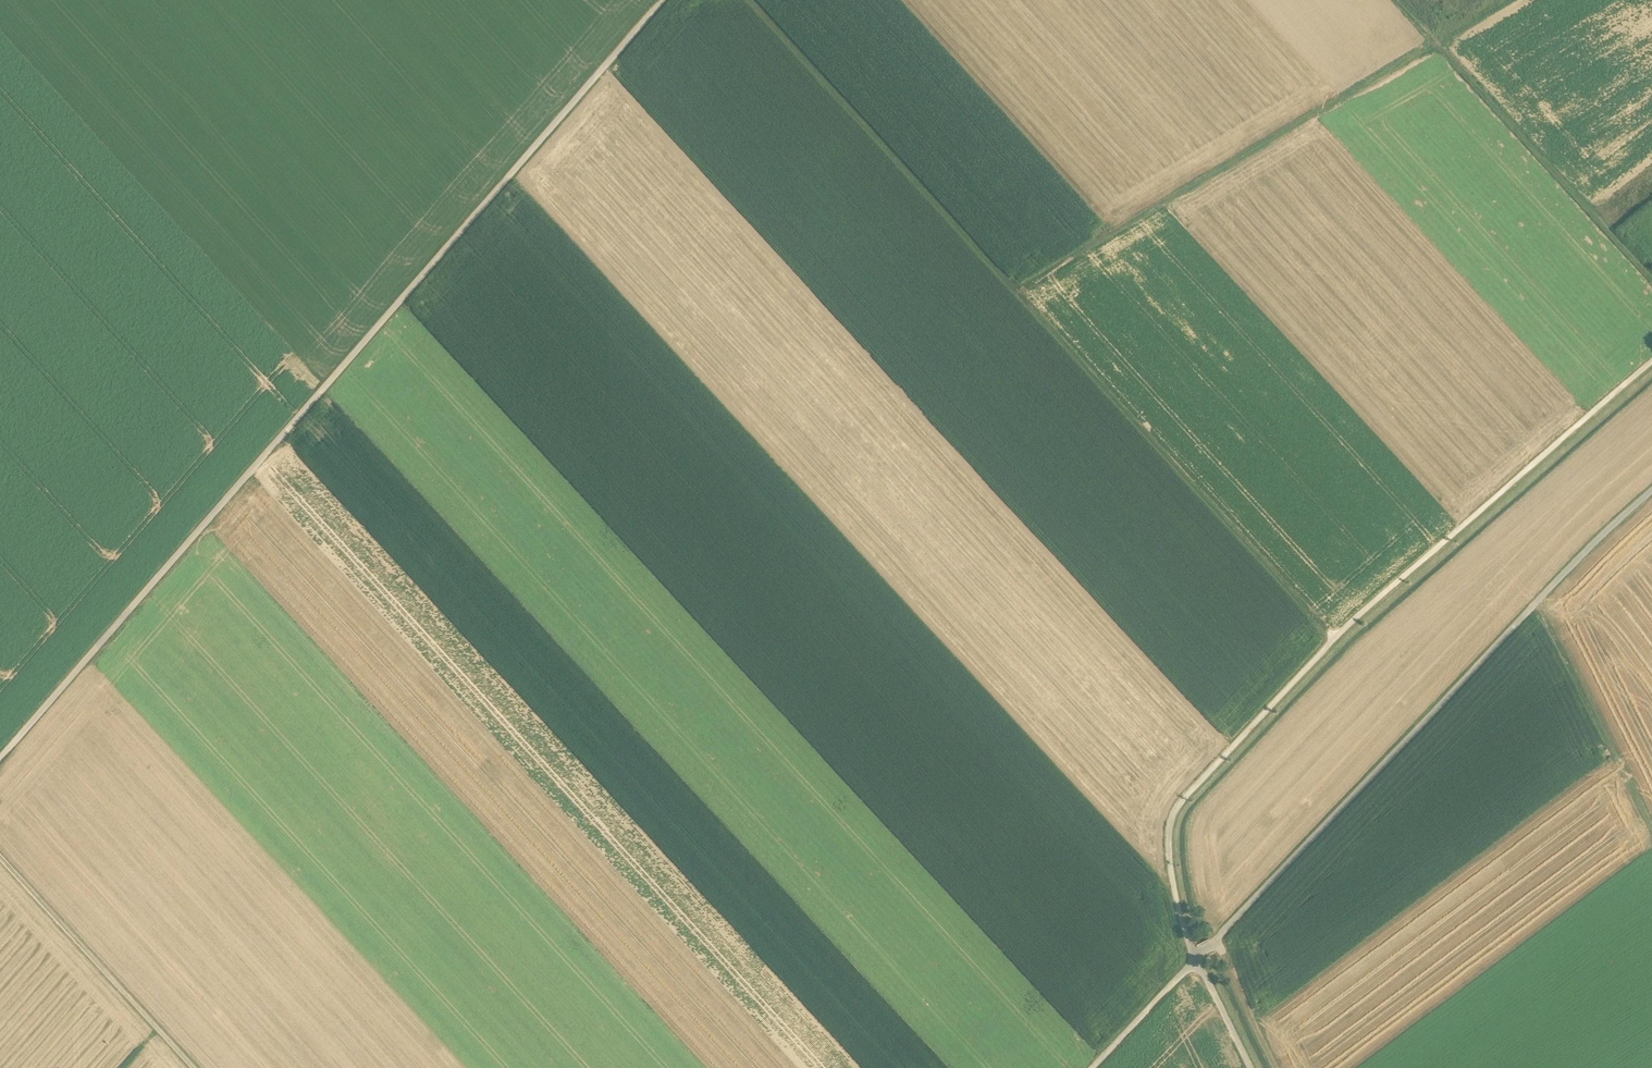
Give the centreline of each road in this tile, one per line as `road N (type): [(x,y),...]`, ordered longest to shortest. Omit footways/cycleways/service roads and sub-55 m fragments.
road 1 (track): [(663,0),(0,759)]
road 2 (track): [(752,0),(1331,641)]
road 3 (track): [(1651,363),(1331,641),(1177,807),(1167,838),(1170,870),(1196,960)]
road 4 (track): [(1651,491),(1196,960)]
road 5 (track): [(1433,41),(1014,291)]
road 6 (track): [(1394,0),(1651,277)]
road 7 (track): [(0,861),(192,1067)]
road 8 (track): [(1538,601),(1651,831)]
road 9 (track): [(1092,1067),(1196,960)]
road 10 (track): [(1274,1067),(1213,943)]
road 11 (track): [(1196,960),(1249,1067)]

